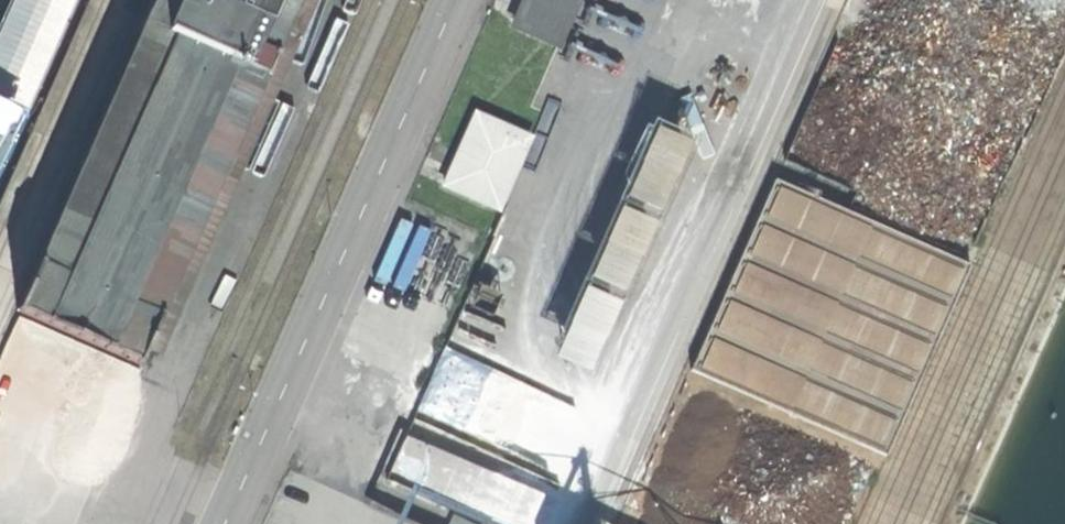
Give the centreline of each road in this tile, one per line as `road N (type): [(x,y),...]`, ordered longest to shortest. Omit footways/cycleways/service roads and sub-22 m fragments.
road 1 (residential): [(223,523),(452,0)]

